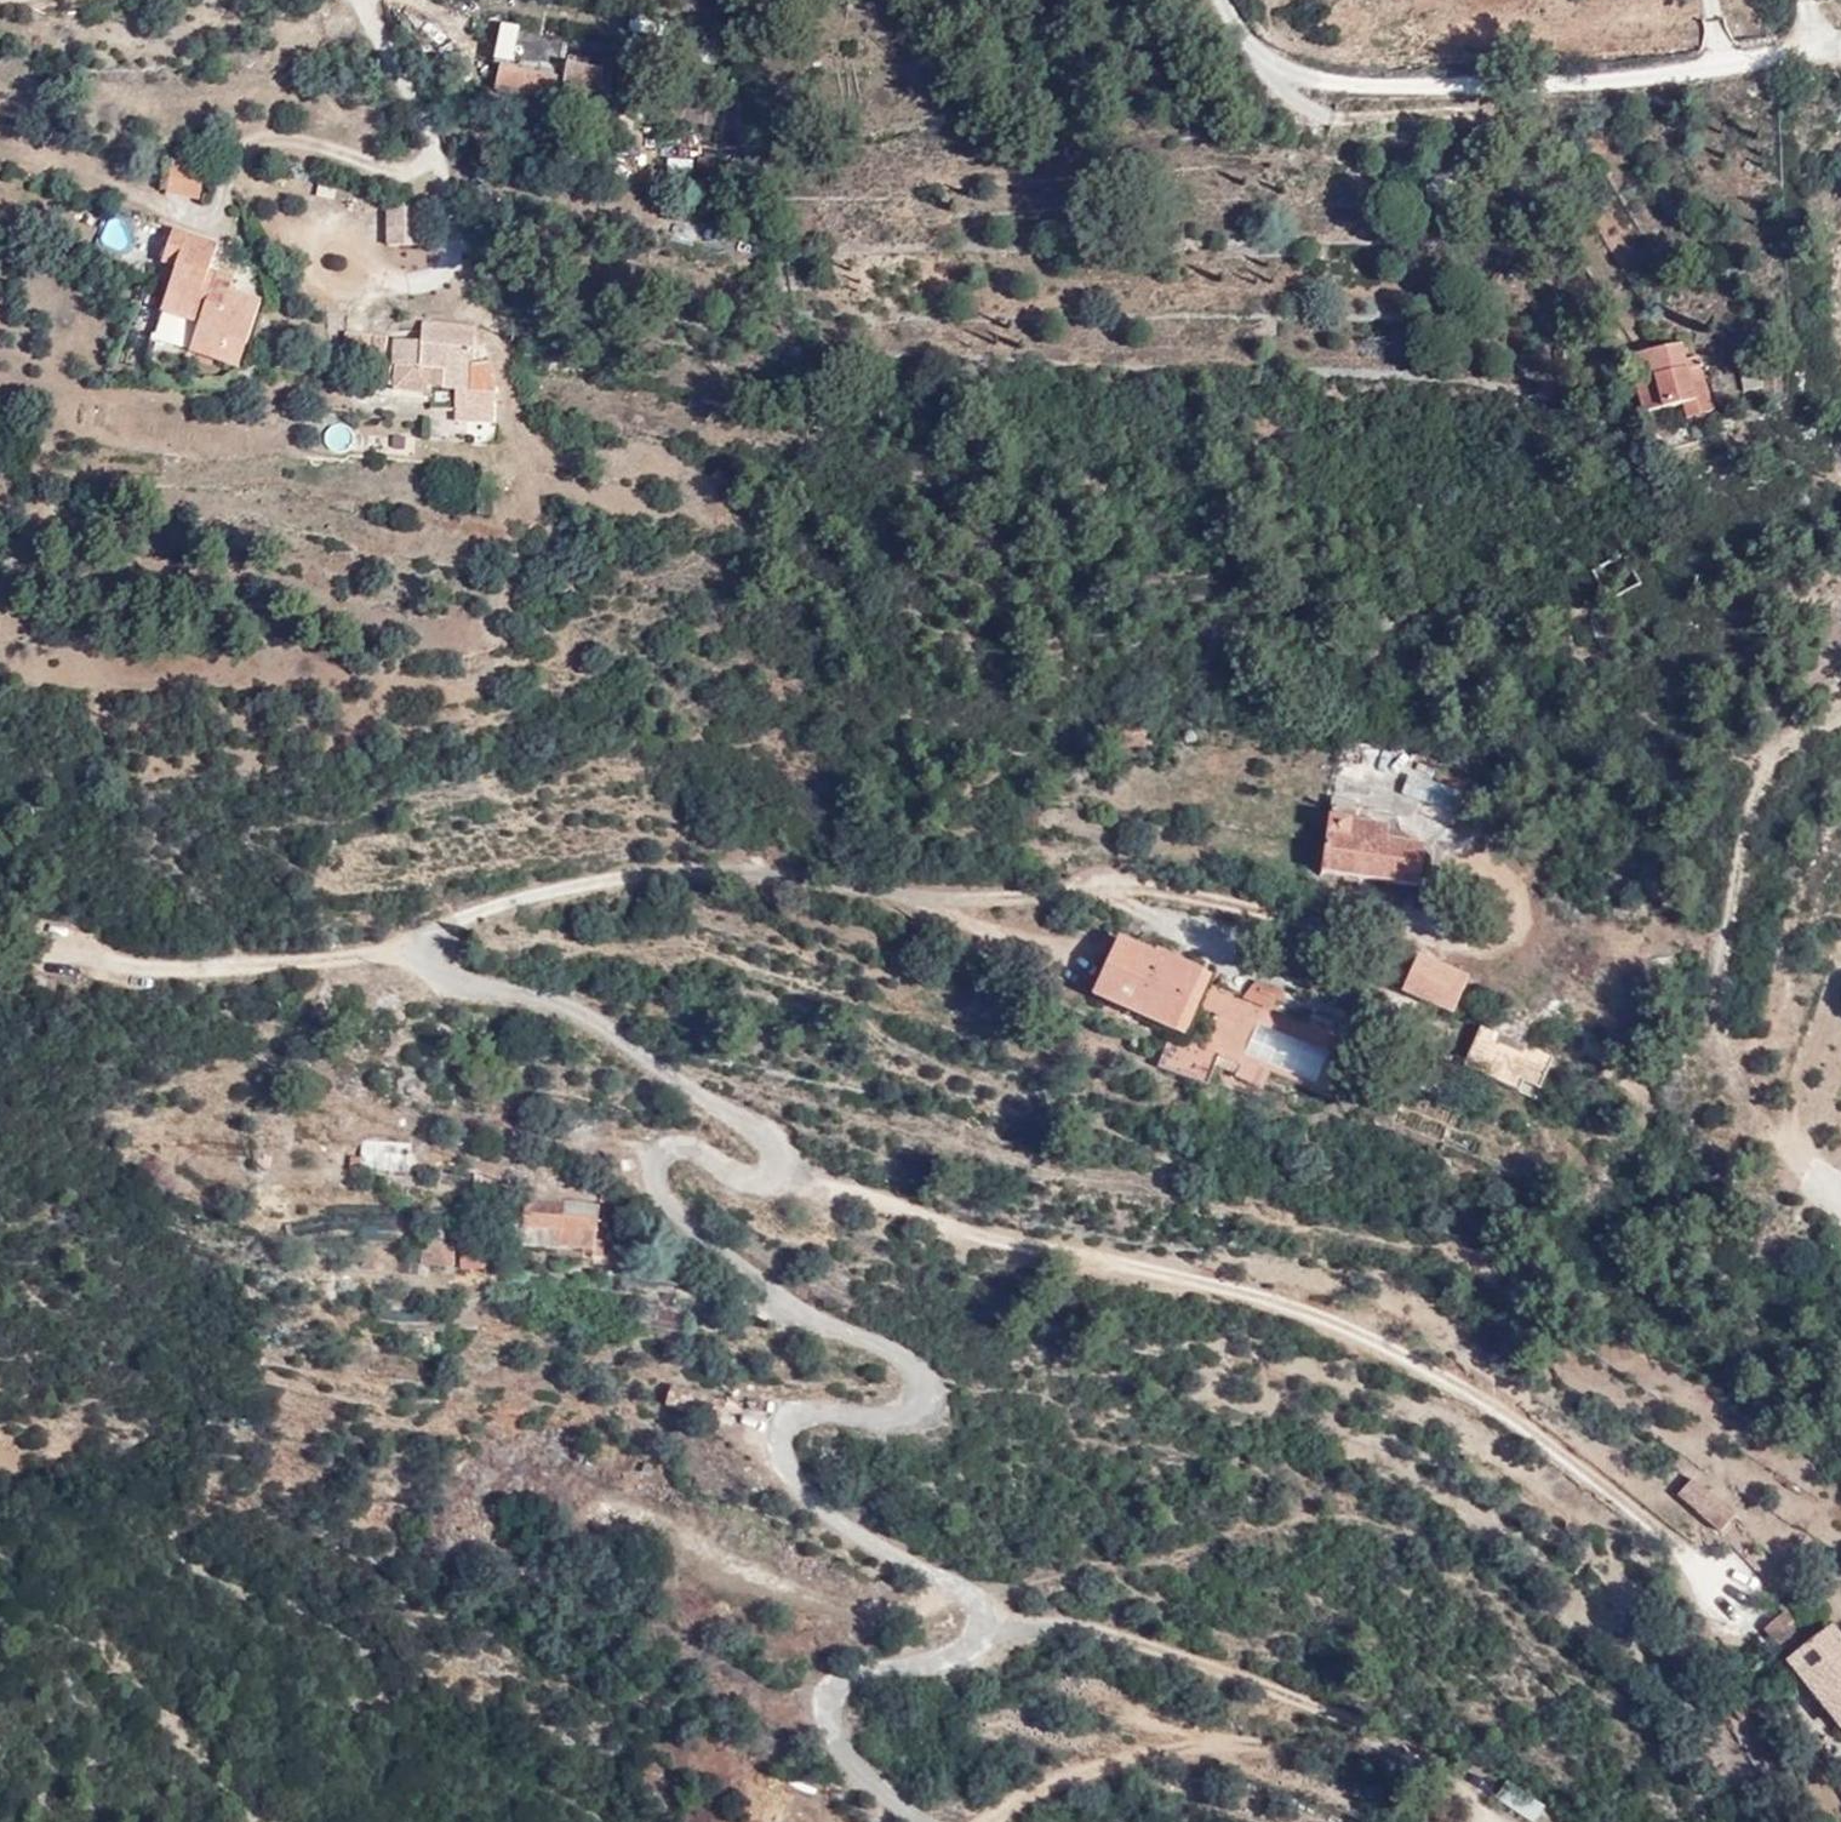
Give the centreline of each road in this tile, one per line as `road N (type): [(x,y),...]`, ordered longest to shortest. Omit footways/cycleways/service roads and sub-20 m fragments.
road 1 (residential): [(1840,46),(1589,81),(1374,86),(1286,70),(1251,45),(1218,0)]

